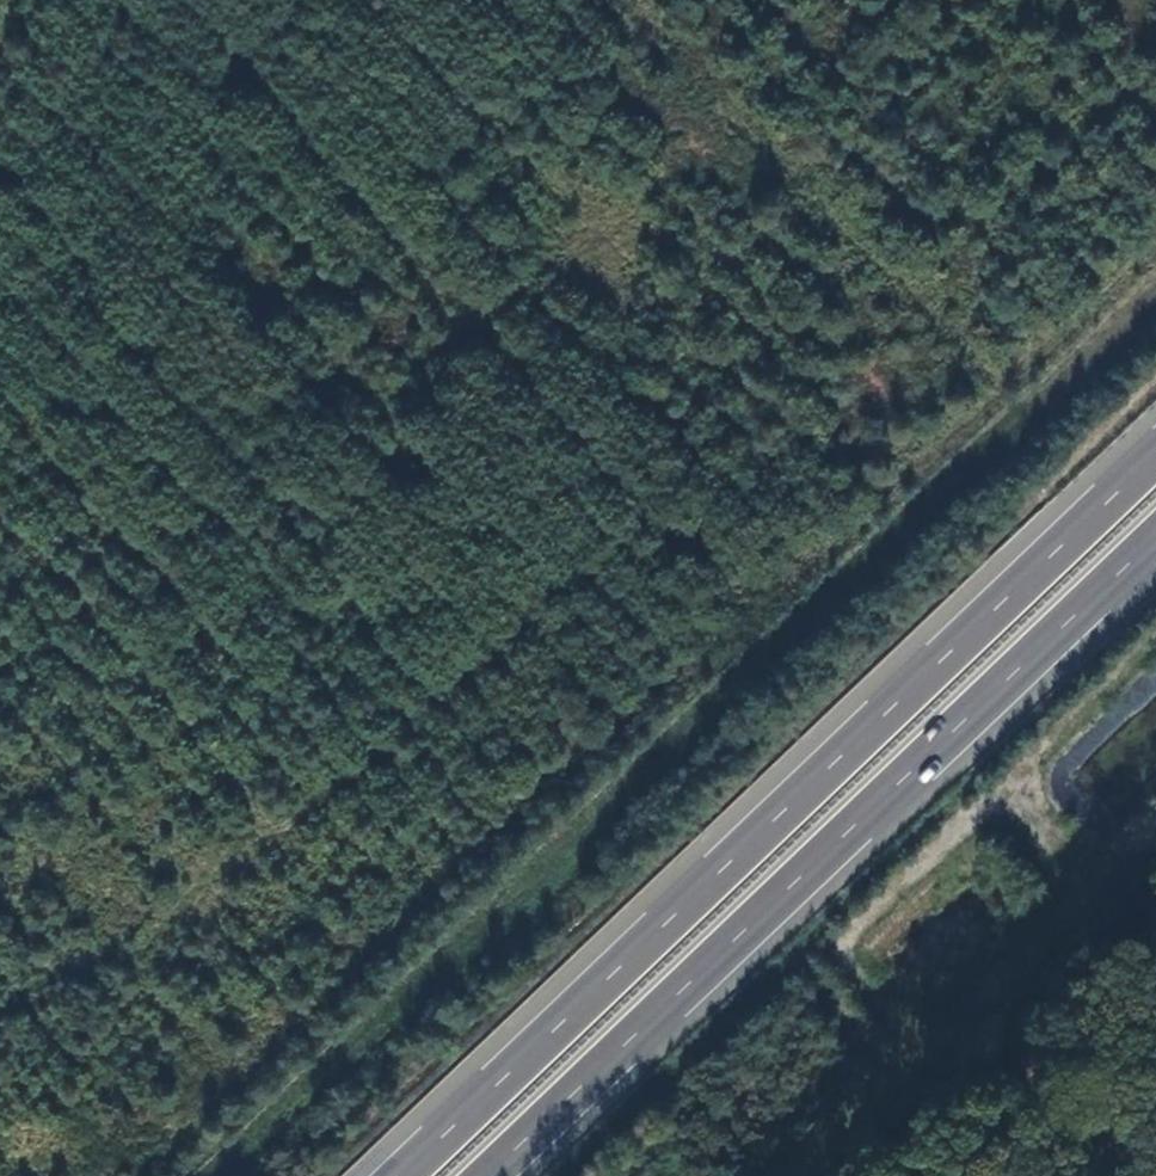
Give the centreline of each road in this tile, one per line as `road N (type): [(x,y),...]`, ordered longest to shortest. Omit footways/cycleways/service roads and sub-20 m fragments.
road 1 (motorway): [(1155,457),(402,1175)]
road 2 (motorway): [(490,1175),(1155,541)]

